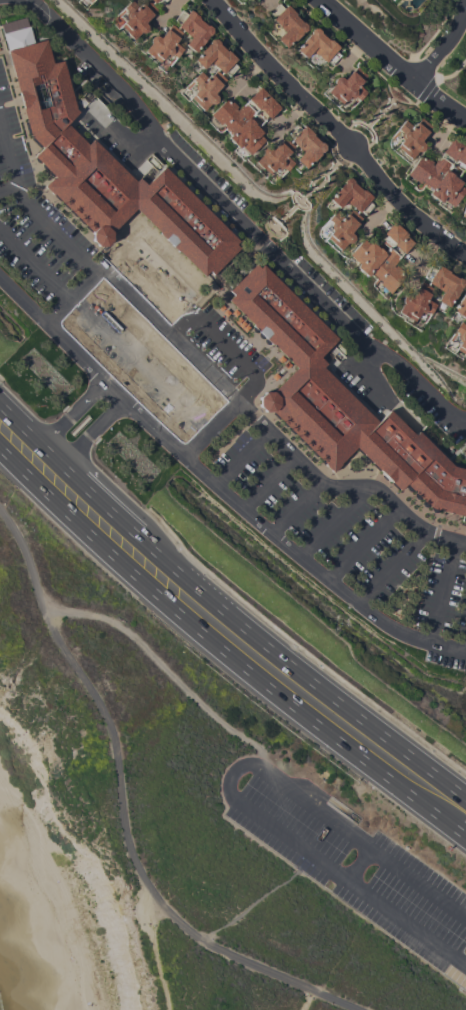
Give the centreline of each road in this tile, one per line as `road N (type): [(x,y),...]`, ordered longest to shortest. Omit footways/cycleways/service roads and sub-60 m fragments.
road 1 (primary): [(0,448),(273,692)]
road 2 (primary): [(465,798),(182,575)]
road 3 (residential): [(213,0),(406,207),(465,254)]
road 4 (primary): [(273,692),(443,821)]
road 5 (primary): [(182,575),(40,444)]
road 6 (residential): [(465,122),(322,0)]

